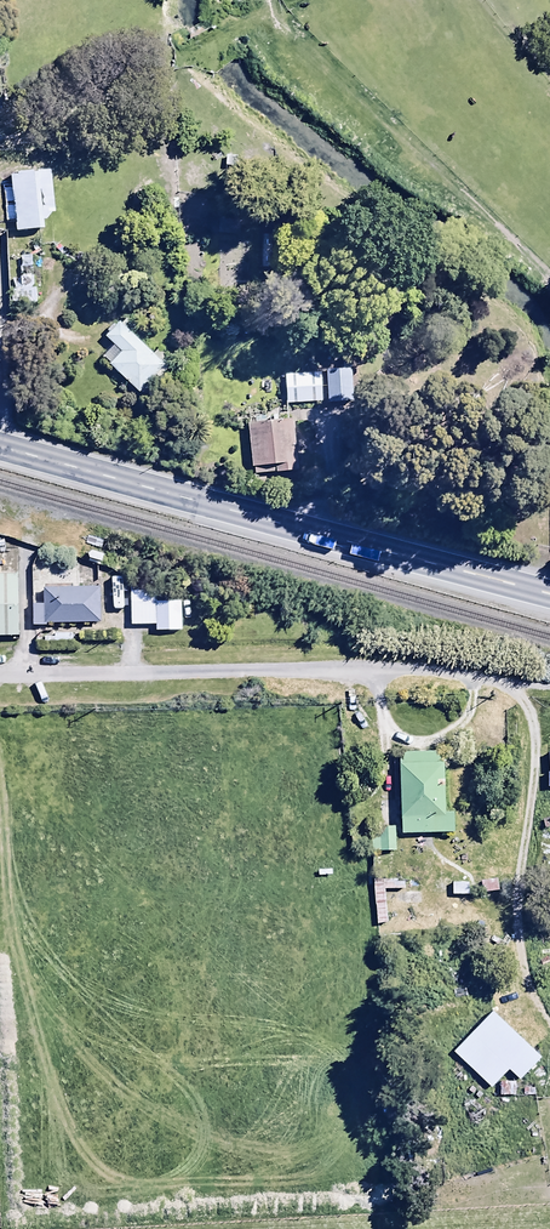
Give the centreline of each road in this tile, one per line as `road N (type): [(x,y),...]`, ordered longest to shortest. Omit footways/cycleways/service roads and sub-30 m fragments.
road 1 (trunk): [(549,598),(0,447)]
road 2 (unclassified): [(0,674),(448,669)]

